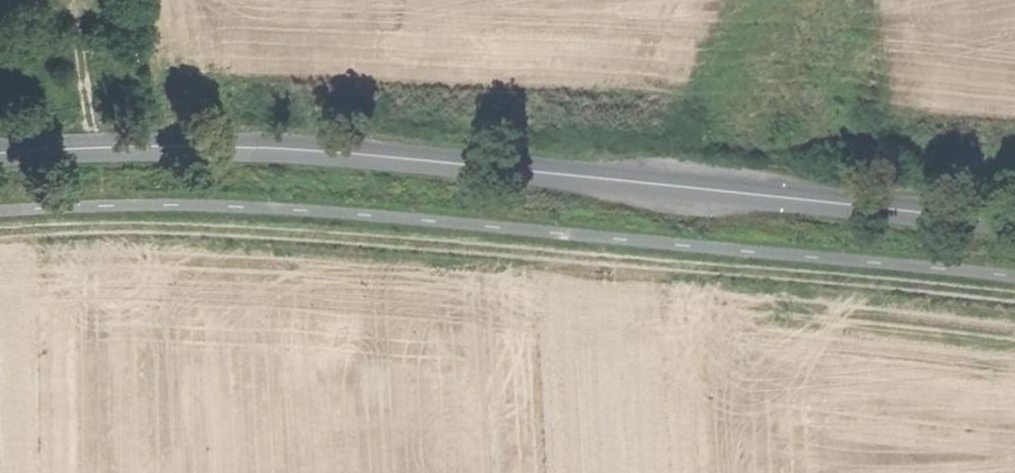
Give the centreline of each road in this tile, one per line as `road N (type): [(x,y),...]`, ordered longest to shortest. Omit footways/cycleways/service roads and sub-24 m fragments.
road 1 (tertiary): [(0,150),(147,143),(404,157),(1014,222)]
road 2 (track): [(1014,295),(340,236),(142,226),(0,233)]

